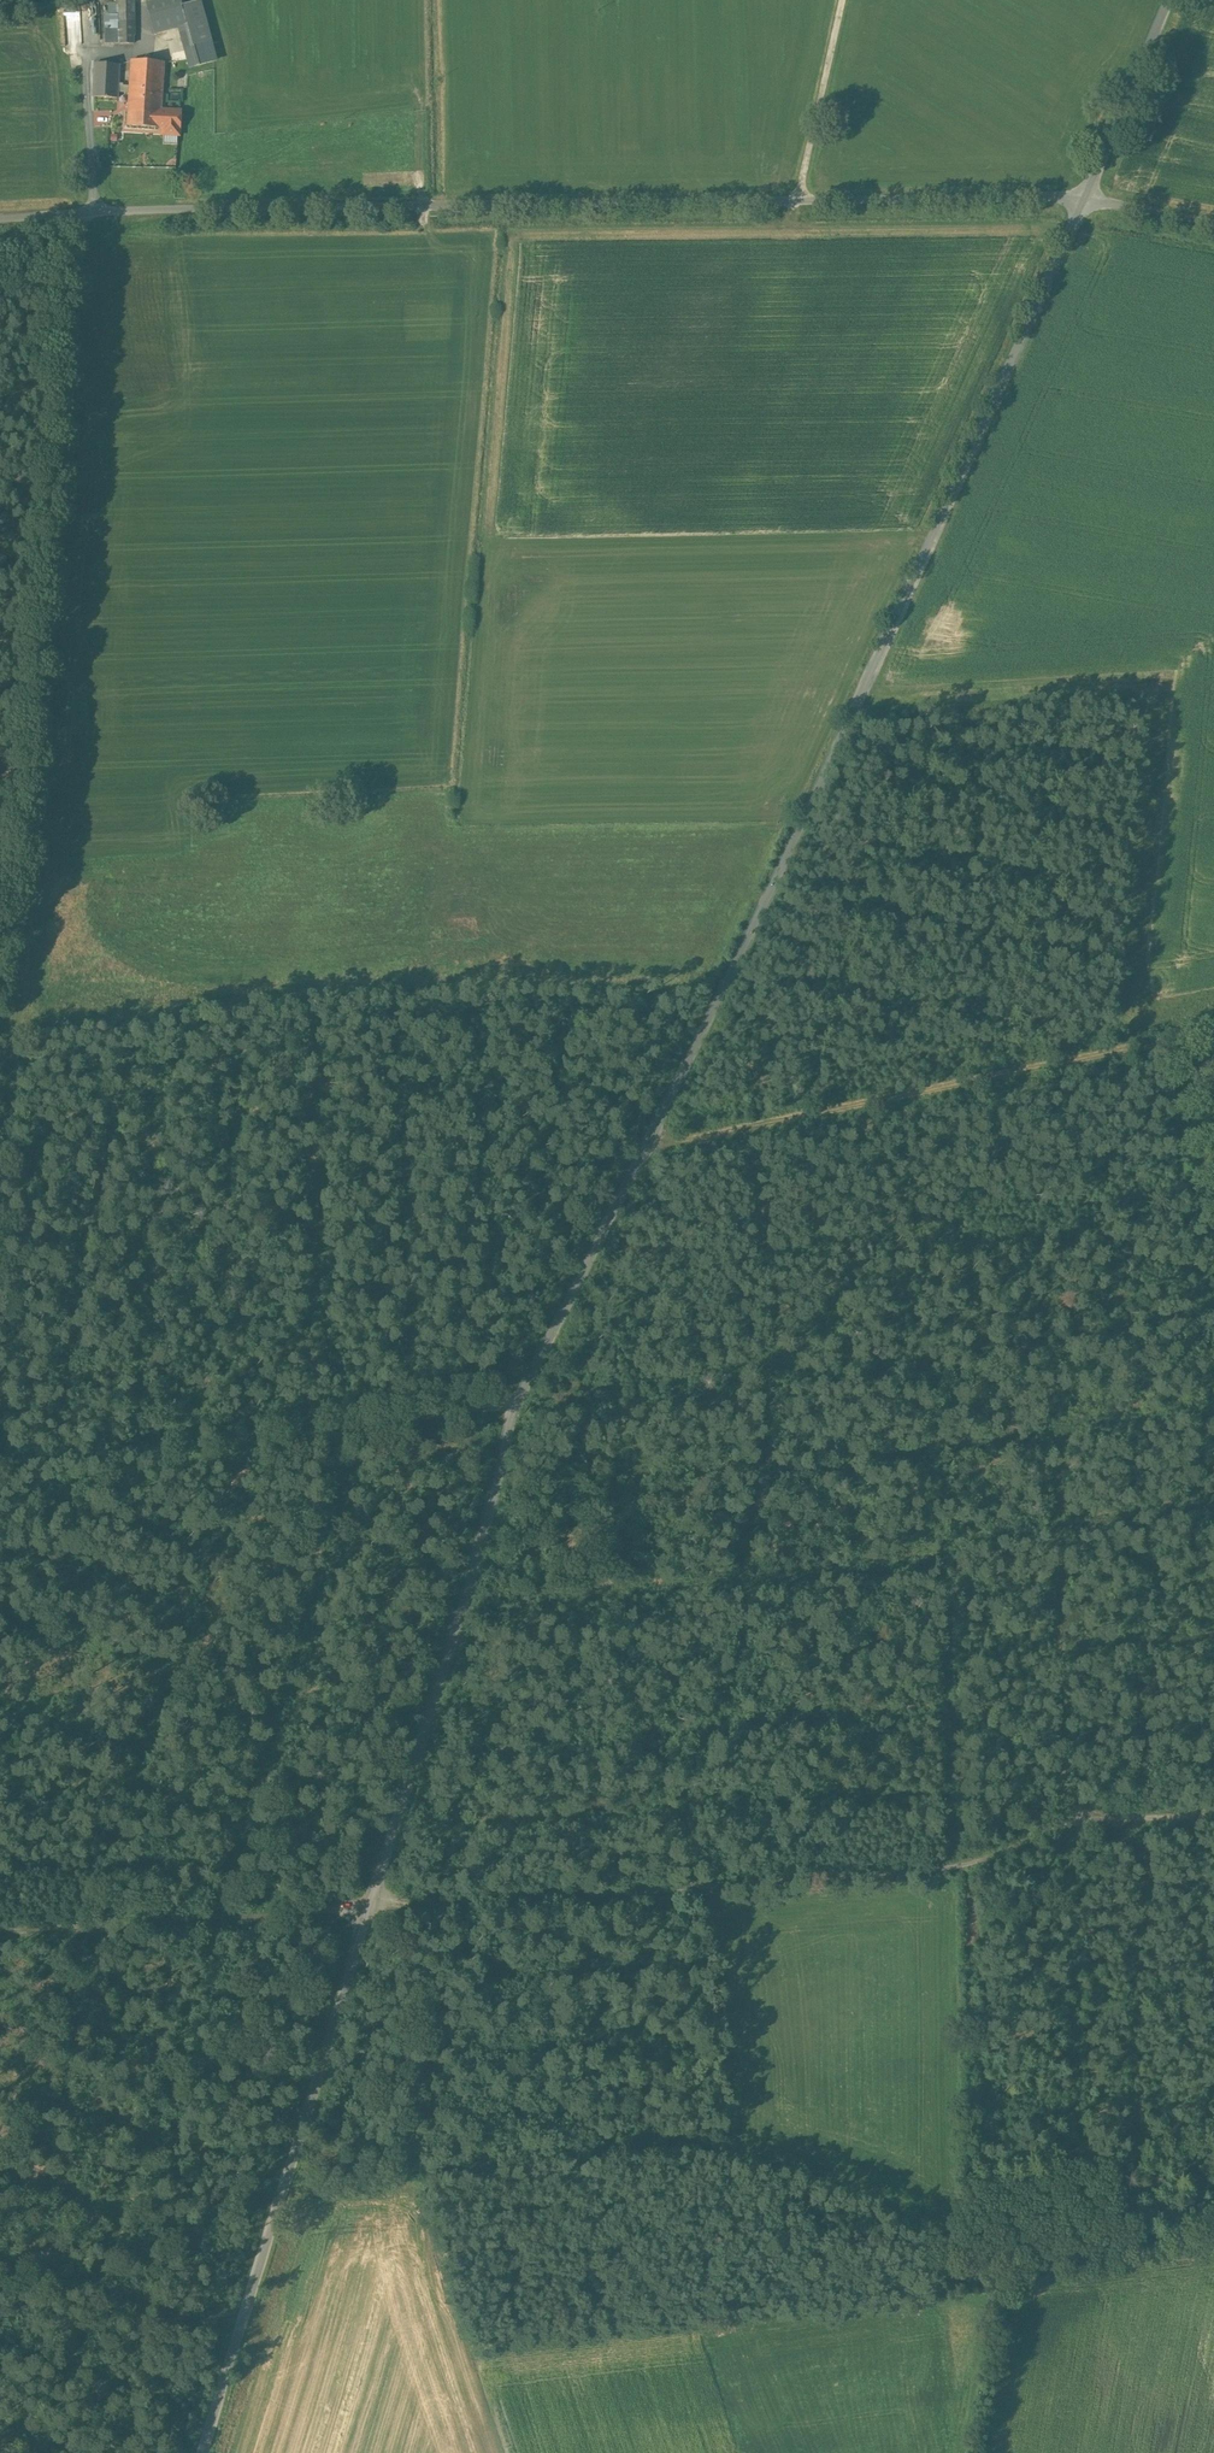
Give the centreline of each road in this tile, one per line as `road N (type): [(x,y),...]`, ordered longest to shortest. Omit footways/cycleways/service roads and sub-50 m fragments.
road 1 (unclassified): [(201,2452),(482,1540),(512,1408),(722,992),(1084,200)]
road 2 (unclassified): [(0,218),(1084,200)]
road 3 (track): [(0,1198),(83,212)]
road 4 (track): [(1213,1031),(641,1147)]
road 5 (track): [(512,1408),(0,1502)]
road 6 (track): [(0,1912),(375,1885)]
road 7 (unclassified): [(1084,200),(1167,0)]
road 8 (unclassified): [(1084,200),(1213,224)]

